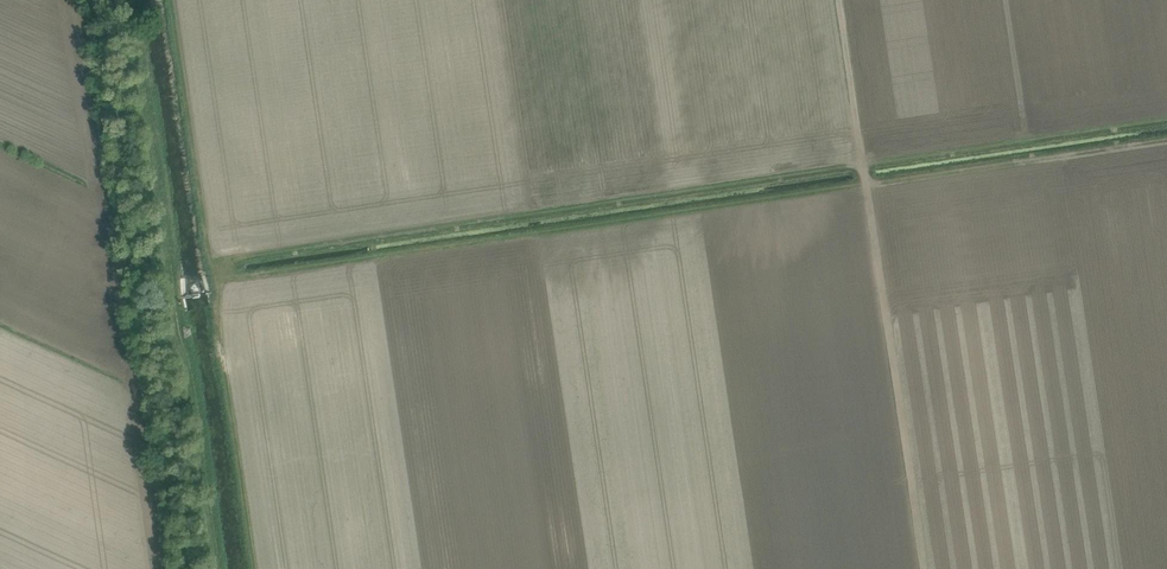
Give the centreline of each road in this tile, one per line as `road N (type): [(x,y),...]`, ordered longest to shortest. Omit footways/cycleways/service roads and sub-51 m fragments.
road 1 (track): [(924,568),(839,0)]
road 2 (track): [(137,0),(178,326),(219,568)]

